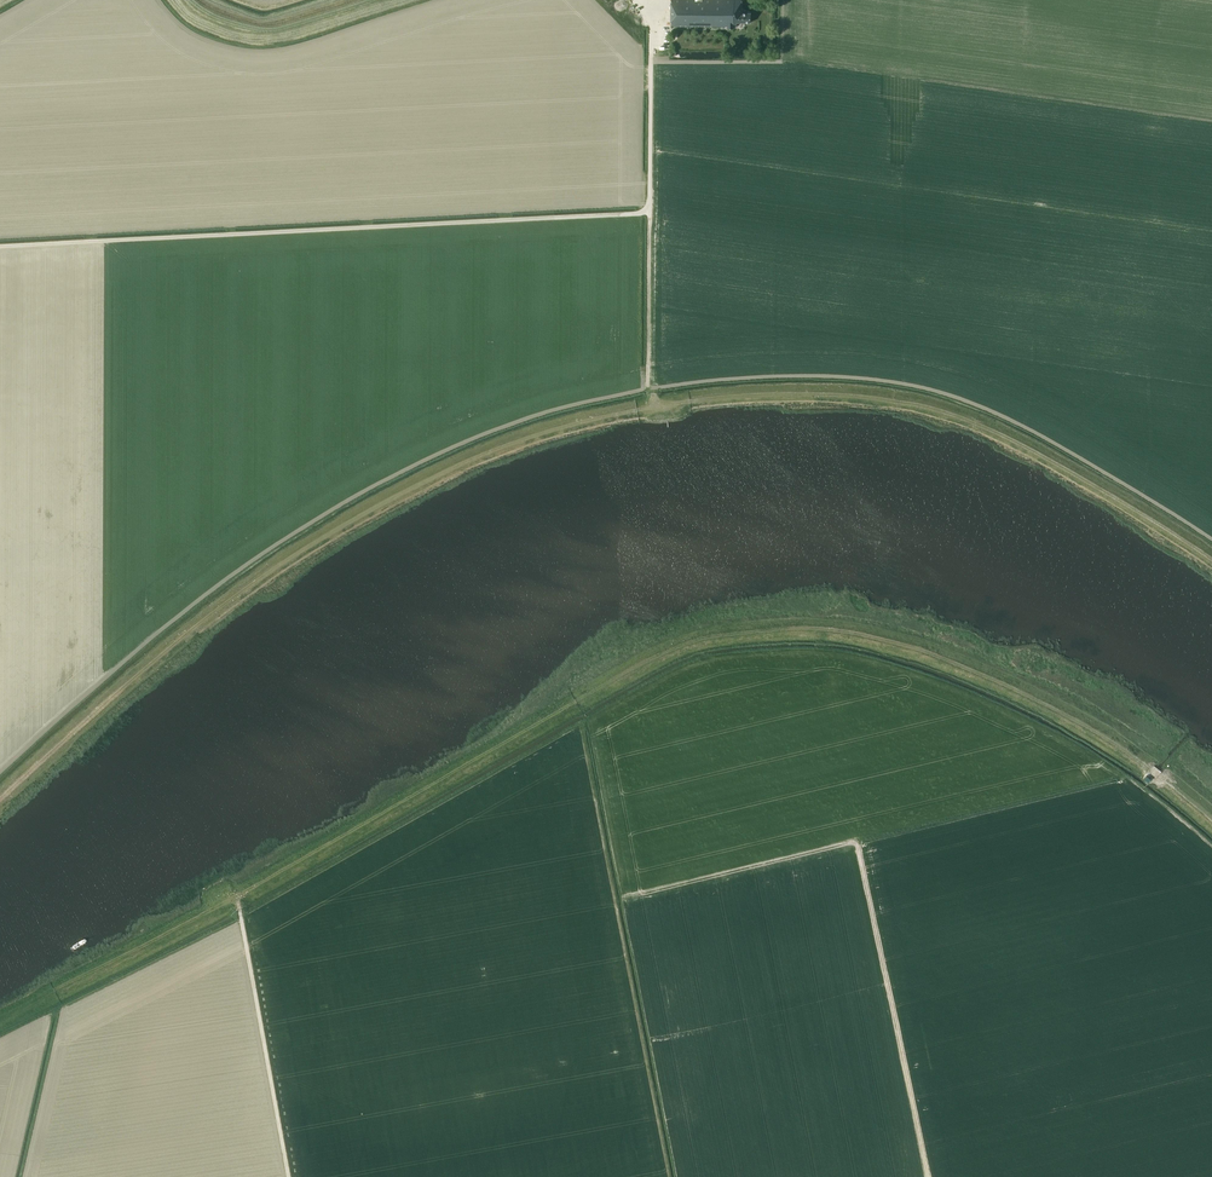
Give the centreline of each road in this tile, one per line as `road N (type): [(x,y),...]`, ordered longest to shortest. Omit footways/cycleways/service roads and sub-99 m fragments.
road 1 (track): [(927,1176),(856,843)]

